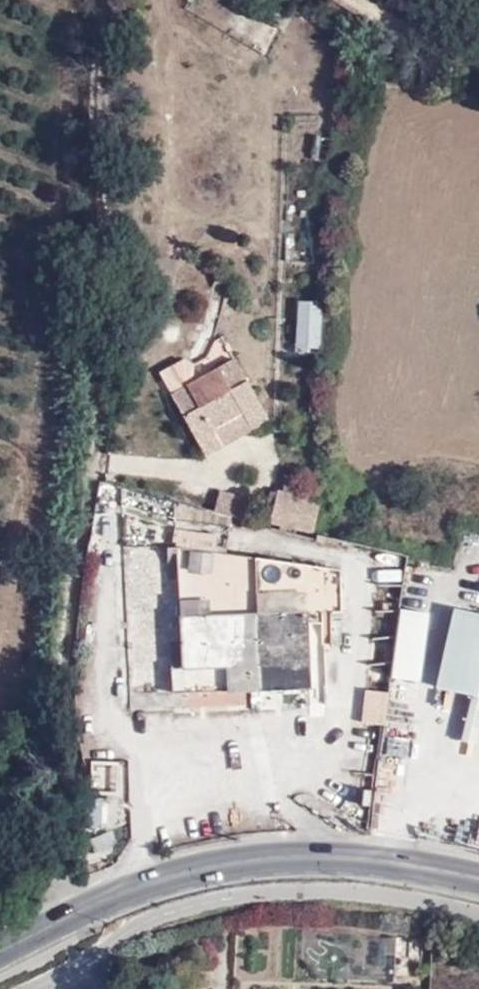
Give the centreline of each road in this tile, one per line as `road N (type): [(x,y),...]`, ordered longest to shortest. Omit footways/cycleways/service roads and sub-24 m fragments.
road 1 (unclassified): [(67,918),(58,894),(63,708),(94,408),(98,0)]
road 2 (primary): [(67,918),(190,872),(266,859),(389,862),(478,880)]
road 3 (unclassified): [(478,37),(354,0)]

